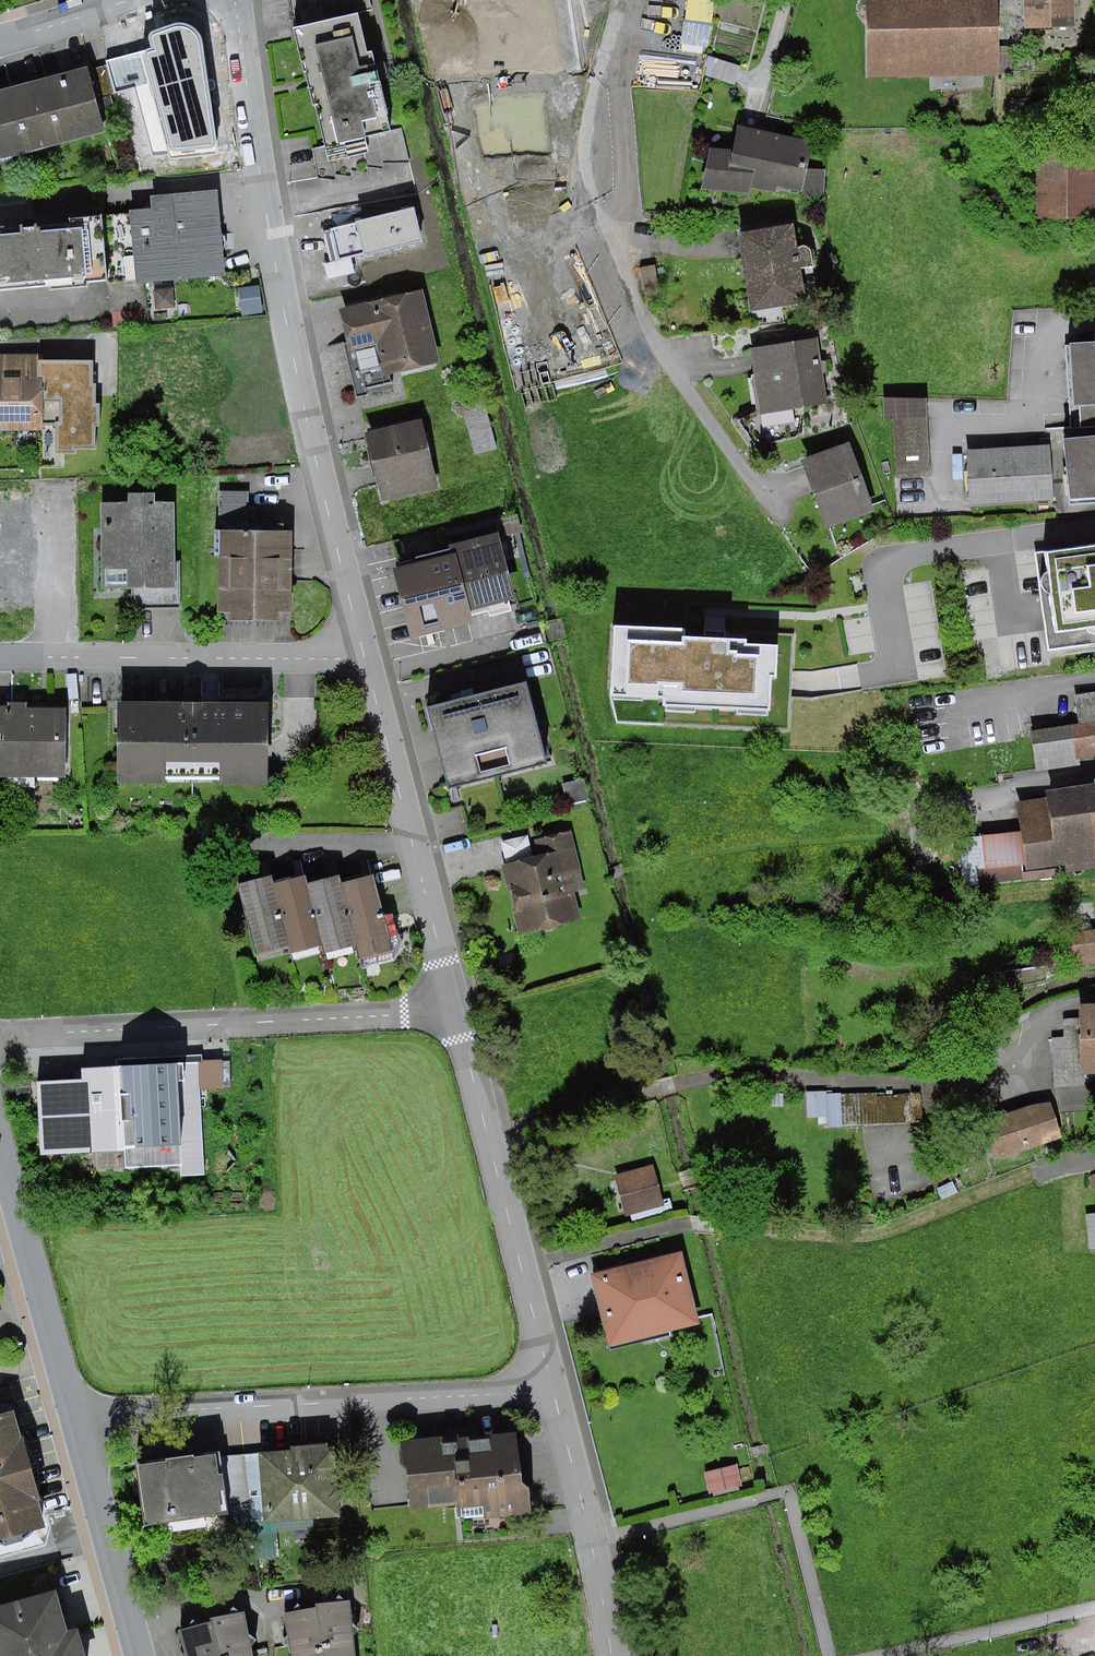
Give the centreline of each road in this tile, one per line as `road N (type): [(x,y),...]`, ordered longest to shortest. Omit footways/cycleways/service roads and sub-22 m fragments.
road 1 (residential): [(235,0),(270,238),(313,447),(549,1375)]
road 2 (track): [(982,1071),(921,1084),(765,1077),(678,1083),(489,1136)]
road 3 (unclassified): [(549,1375),(501,1389),(82,1419)]
road 4 (track): [(665,1229),(879,1233),(1046,1171)]
road 5 (residential): [(549,1375),(601,1575),(613,1655)]
road 6 (residential): [(0,1152),(82,1419)]
road 7 (residential): [(82,1419),(145,1655)]
road 8 (residential): [(0,41),(126,0)]

